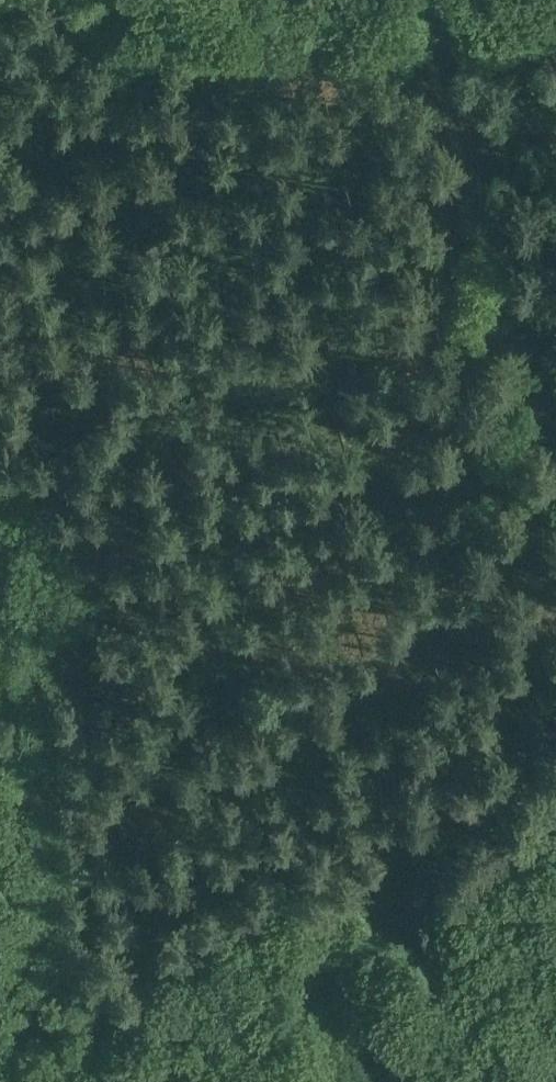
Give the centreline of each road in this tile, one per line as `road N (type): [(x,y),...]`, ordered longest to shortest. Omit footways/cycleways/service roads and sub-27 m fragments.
road 1 (track): [(394,0),(488,171),(555,340)]
road 2 (track): [(149,1081),(221,1004),(391,911)]
road 3 (track): [(391,911),(555,750)]

